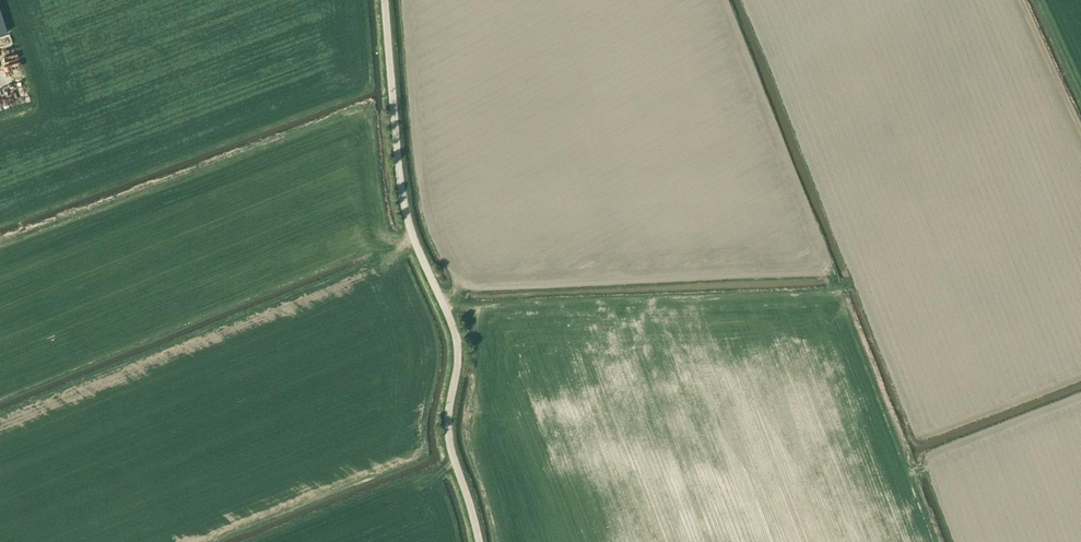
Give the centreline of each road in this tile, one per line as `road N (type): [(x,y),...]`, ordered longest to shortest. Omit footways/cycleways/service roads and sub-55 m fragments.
road 1 (unclassified): [(473,541),(442,435),(455,349),(415,267),(401,216),(378,0)]

